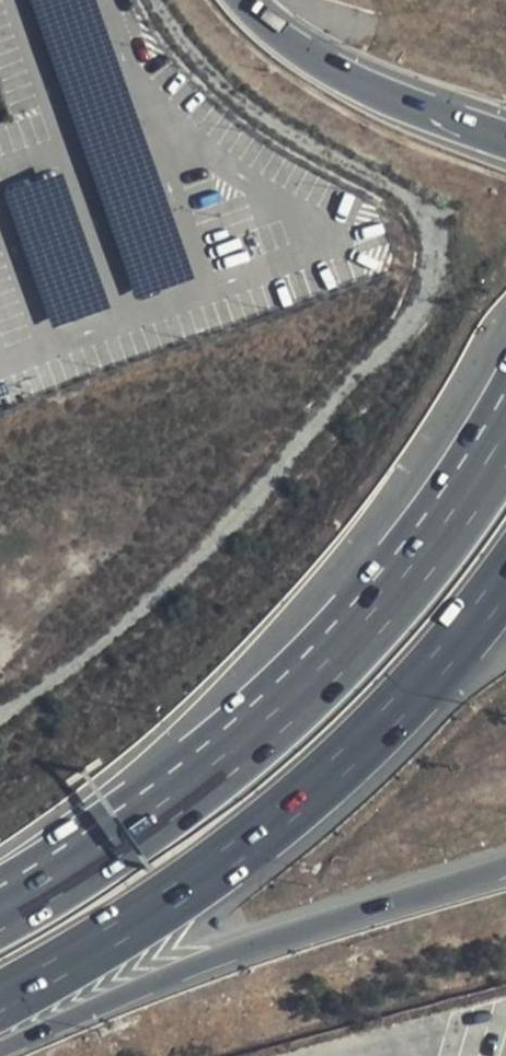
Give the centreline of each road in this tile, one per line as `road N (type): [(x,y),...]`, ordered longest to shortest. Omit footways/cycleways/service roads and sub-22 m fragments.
road 1 (motorway): [(505,444),(449,533),(362,639),(231,760),(0,913)]
road 2 (motorway): [(0,1000),(232,853),(314,787),(458,640),(505,577)]
road 3 (motorway): [(0,1049),(147,983),(505,866)]
road 4 (motorway): [(505,140),(300,52),(242,0)]

